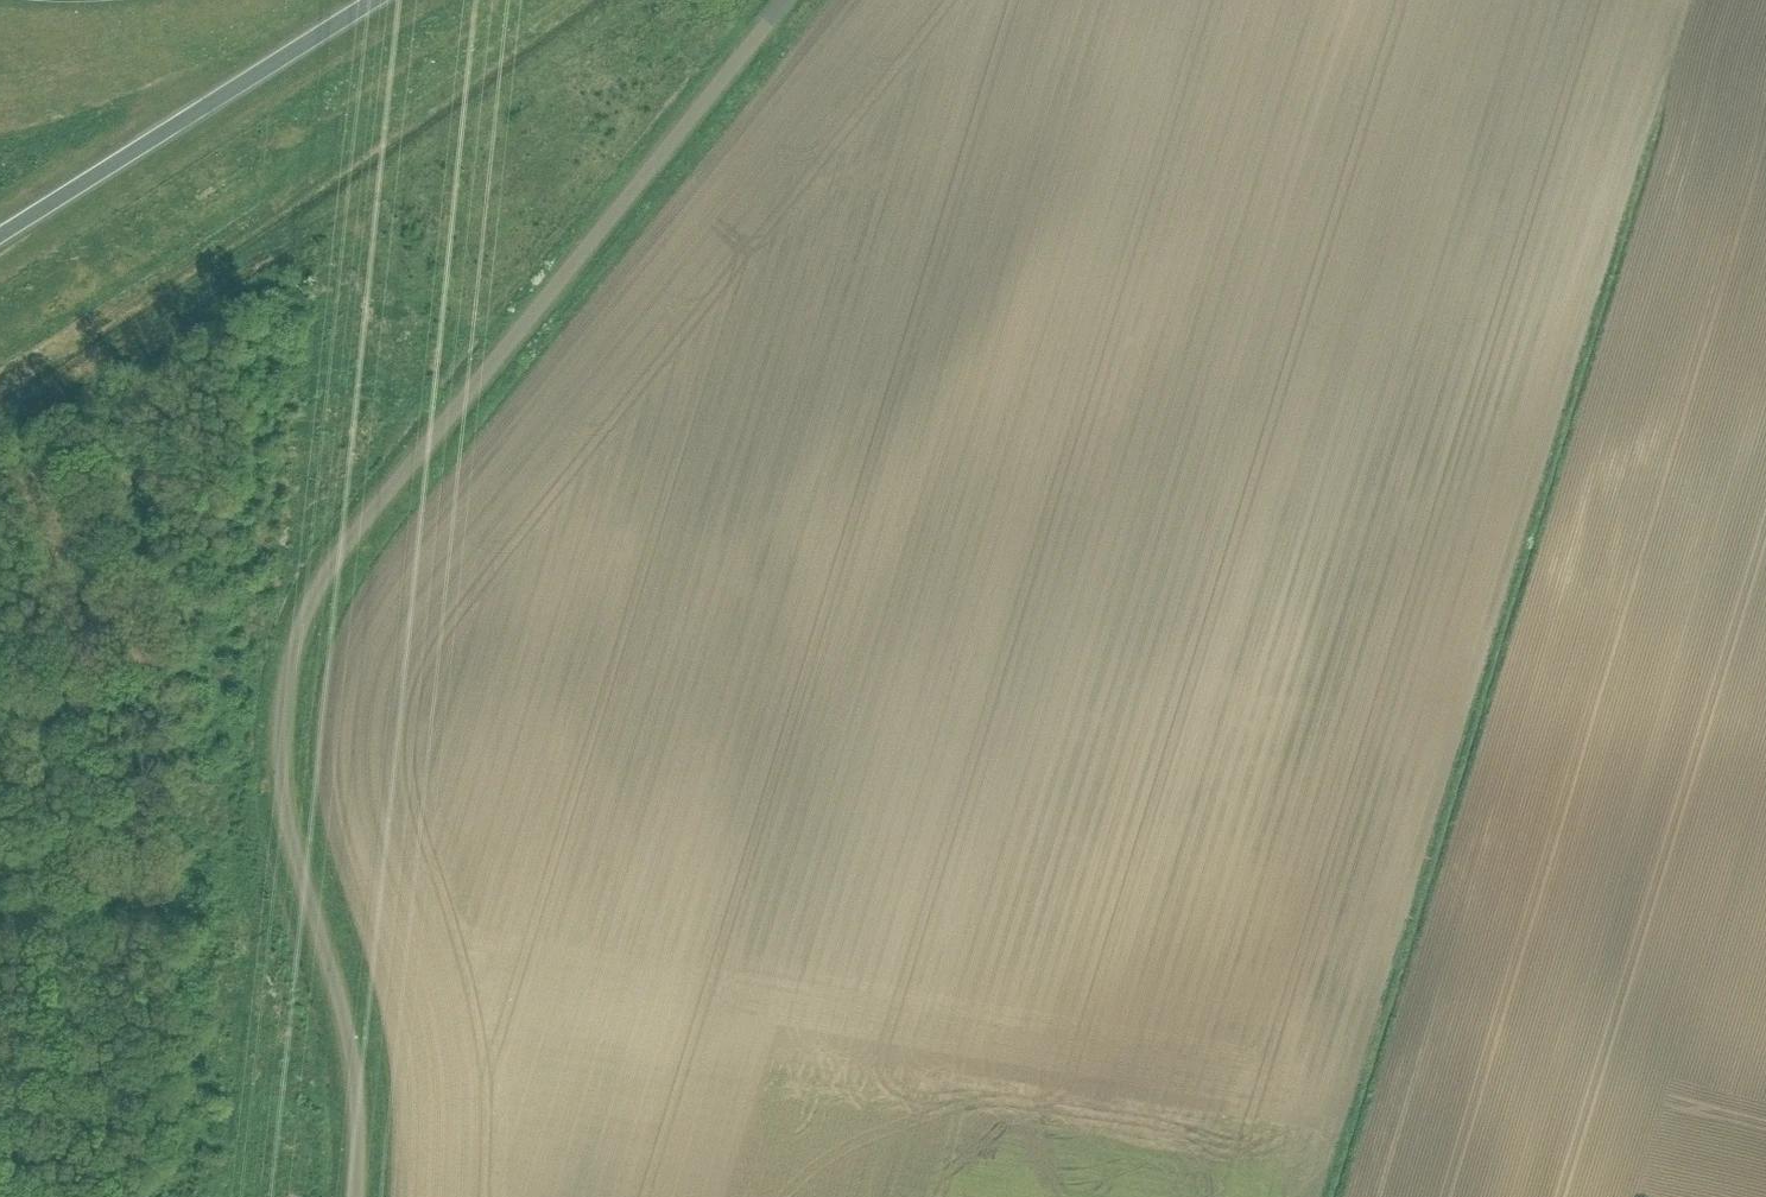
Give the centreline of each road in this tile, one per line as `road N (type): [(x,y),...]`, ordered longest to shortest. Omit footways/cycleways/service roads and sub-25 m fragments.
road 1 (unclassified): [(356,1196),(349,1055),(281,773),(284,690),(300,624),(329,567),(788,0)]
road 2 (trunk): [(0,235),(373,0)]

